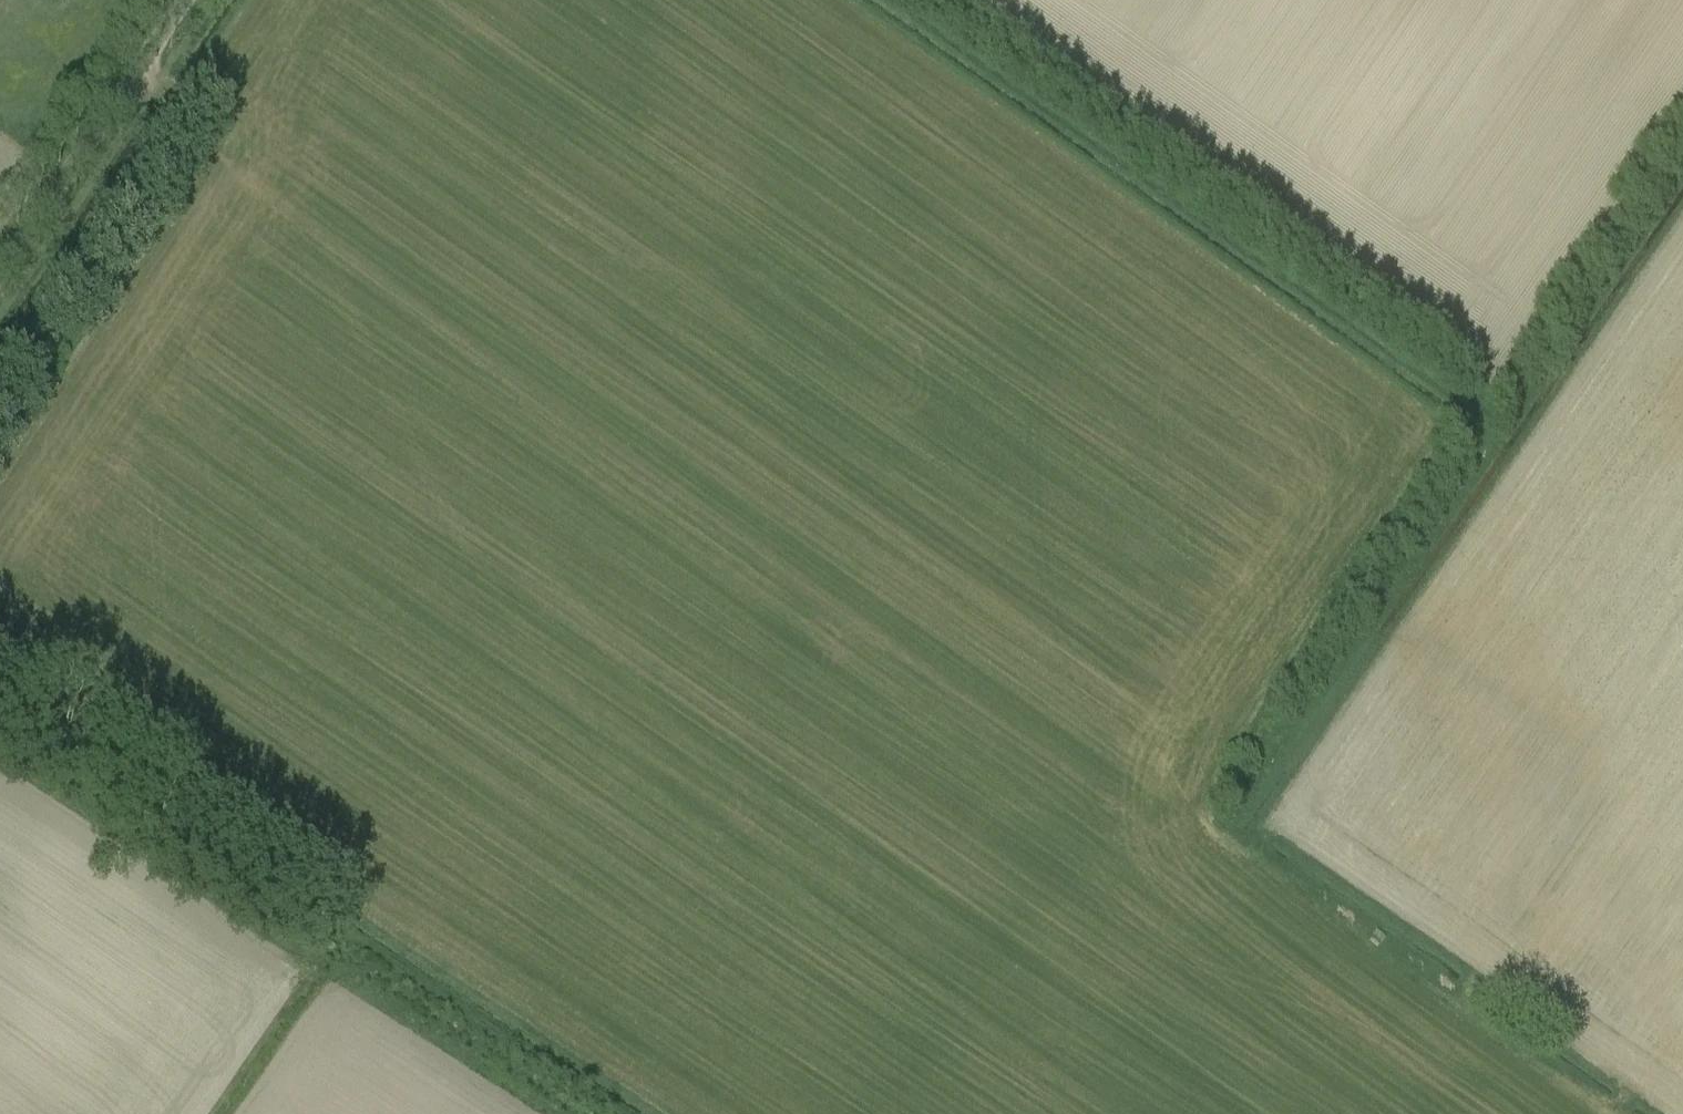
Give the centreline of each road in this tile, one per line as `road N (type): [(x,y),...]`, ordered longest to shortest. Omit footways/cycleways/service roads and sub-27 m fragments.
road 1 (track): [(1231,841),(1614,1113)]
road 2 (unclassified): [(0,263),(176,0)]

